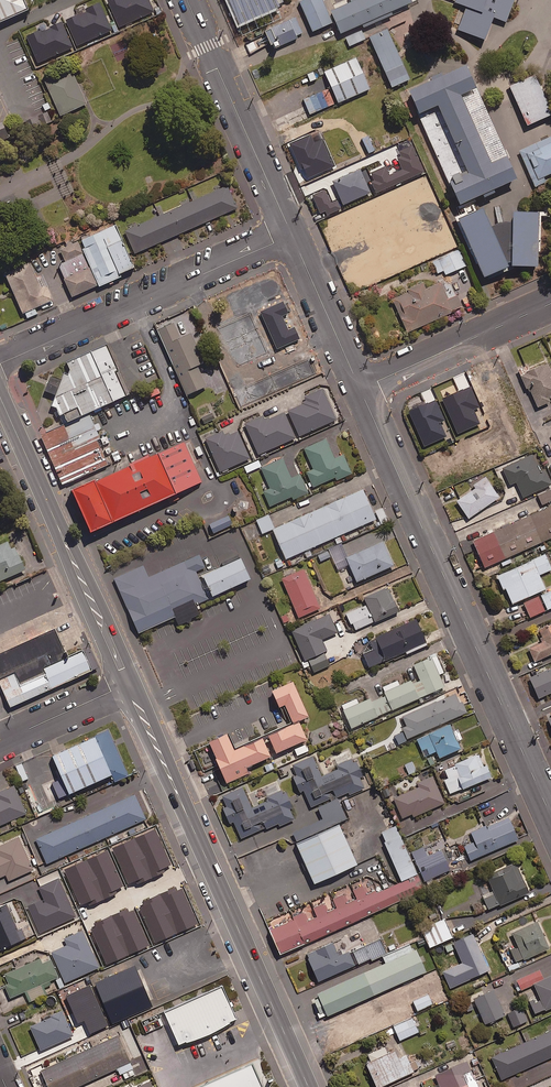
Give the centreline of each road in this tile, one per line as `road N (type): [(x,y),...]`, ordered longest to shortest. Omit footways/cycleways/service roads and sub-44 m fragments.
road 1 (residential): [(360,389),(550,808)]
road 2 (residential): [(292,236),(0,364)]
road 3 (primary): [(0,397),(125,685)]
road 4 (residential): [(187,0),(292,236)]
road 5 (primary): [(208,862),(308,1086)]
road 6 (residential): [(550,303),(360,389)]
road 7 (primary): [(125,685),(208,862)]
road 8 (residential): [(292,236),(360,389)]
road 9 (residential): [(0,742),(125,685)]
road 10 (residential): [(208,862),(95,913)]

